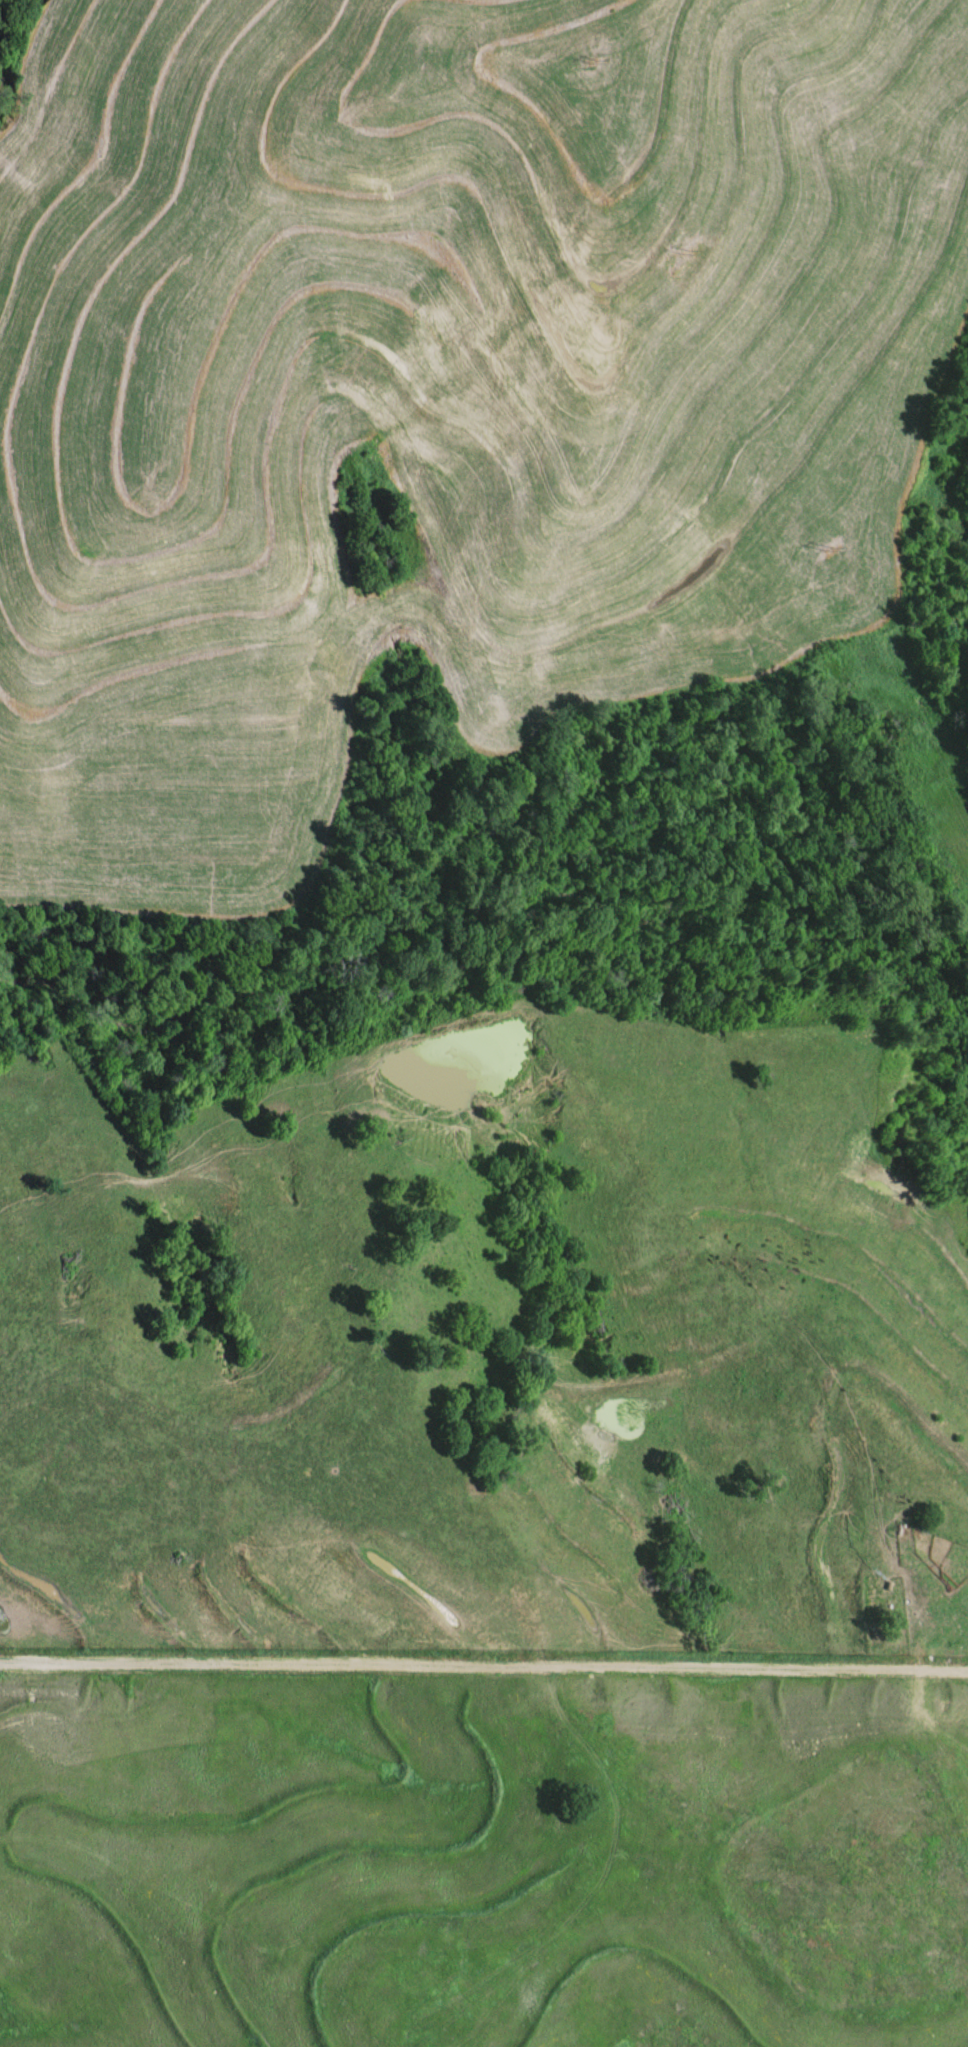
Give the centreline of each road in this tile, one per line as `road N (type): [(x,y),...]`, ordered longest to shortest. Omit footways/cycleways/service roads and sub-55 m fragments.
road 1 (residential): [(0,1656),(967,1671)]

